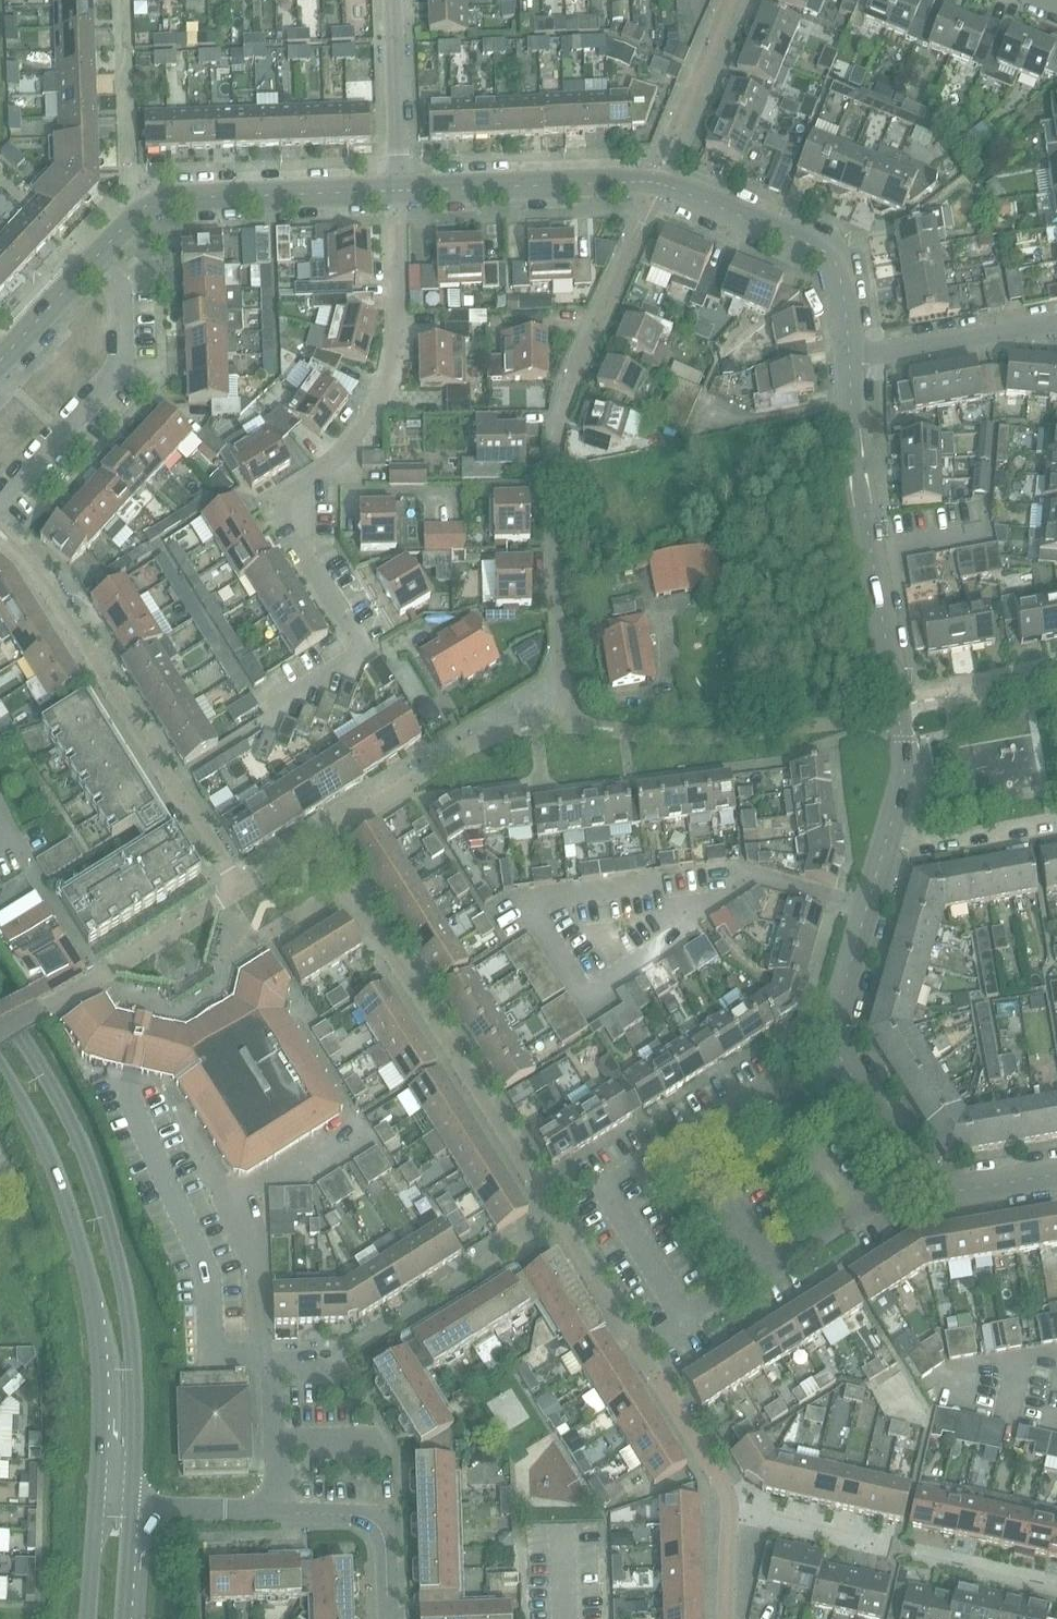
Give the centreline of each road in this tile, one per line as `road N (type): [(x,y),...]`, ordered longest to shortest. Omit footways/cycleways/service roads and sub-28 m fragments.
road 1 (residential): [(268,709),(348,654),(336,608),(286,530),(280,505),(290,486),(342,443),(377,391),(392,318),(395,193)]
road 2 (residential): [(567,726),(552,523),(556,425),(659,182)]
road 3 (residential): [(654,888),(547,902),(536,919),(583,999),(685,938),(700,915),(759,881),(864,908)]
road 4 (tertiary): [(130,1506),(135,1378),(115,1249),(89,1171),(0,1001)]
road 5 (tertiary): [(850,357),(852,429),(902,762),(883,853)]
road 6 (tertiary): [(0,1066),(49,1160),(97,1316),(98,1503)]
road 7 (tertiary): [(97,262),(154,207),(395,193)]
road 8 (tertiary): [(864,908),(829,1008),(829,1047),(843,1081),(921,1181)]
road 9 (tertiary): [(659,182),(835,259),(850,357)]
road 10 (residential): [(0,501),(115,371),(121,312),(117,286),(97,262)]
road 11 (tertiary): [(395,193),(659,182)]
road 12 (residential): [(679,1324),(609,1202),(611,1187),(692,1137)]
road 13 (residential): [(850,357),(1056,321)]
road 14 (residential): [(394,1618),(383,1532),(361,1516),(276,1514)]
road 15 (residential): [(390,0),(395,193)]
road 16 (residential): [(883,853),(1056,824)]
road 17 (residential): [(772,1270),(921,1181)]
road 18 (residential): [(772,1270),(692,1137)]
road 19 (residential): [(276,1514),(130,1506)]
road 20 (residential): [(271,1370),(276,1514)]
road 21 (tertiary): [(0,363),(97,262)]
road 22 (tertiary): [(921,1181),(954,1189),(1056,1172)]

